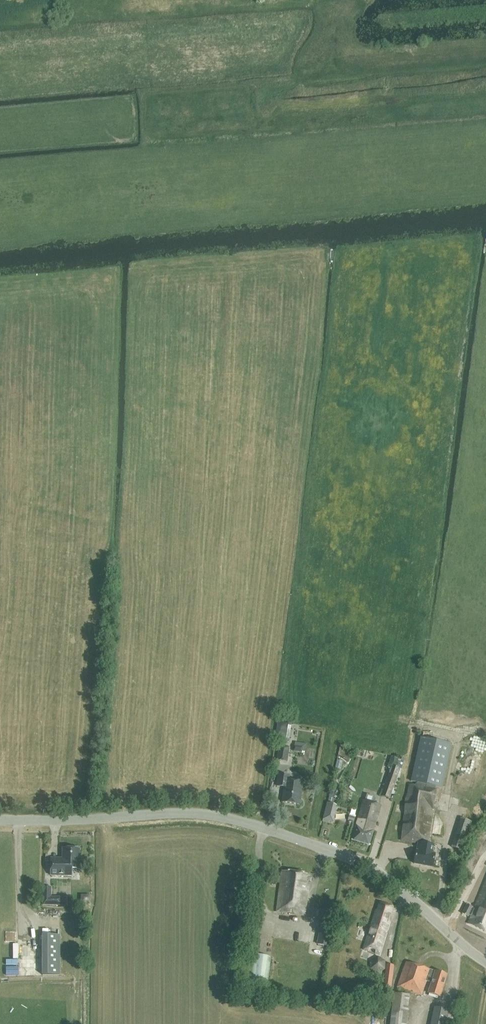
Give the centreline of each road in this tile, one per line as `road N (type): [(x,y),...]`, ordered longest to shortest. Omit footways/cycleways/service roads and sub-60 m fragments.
road 1 (unclassified): [(485,961),(372,868),(253,824),(186,812),(0,819)]

